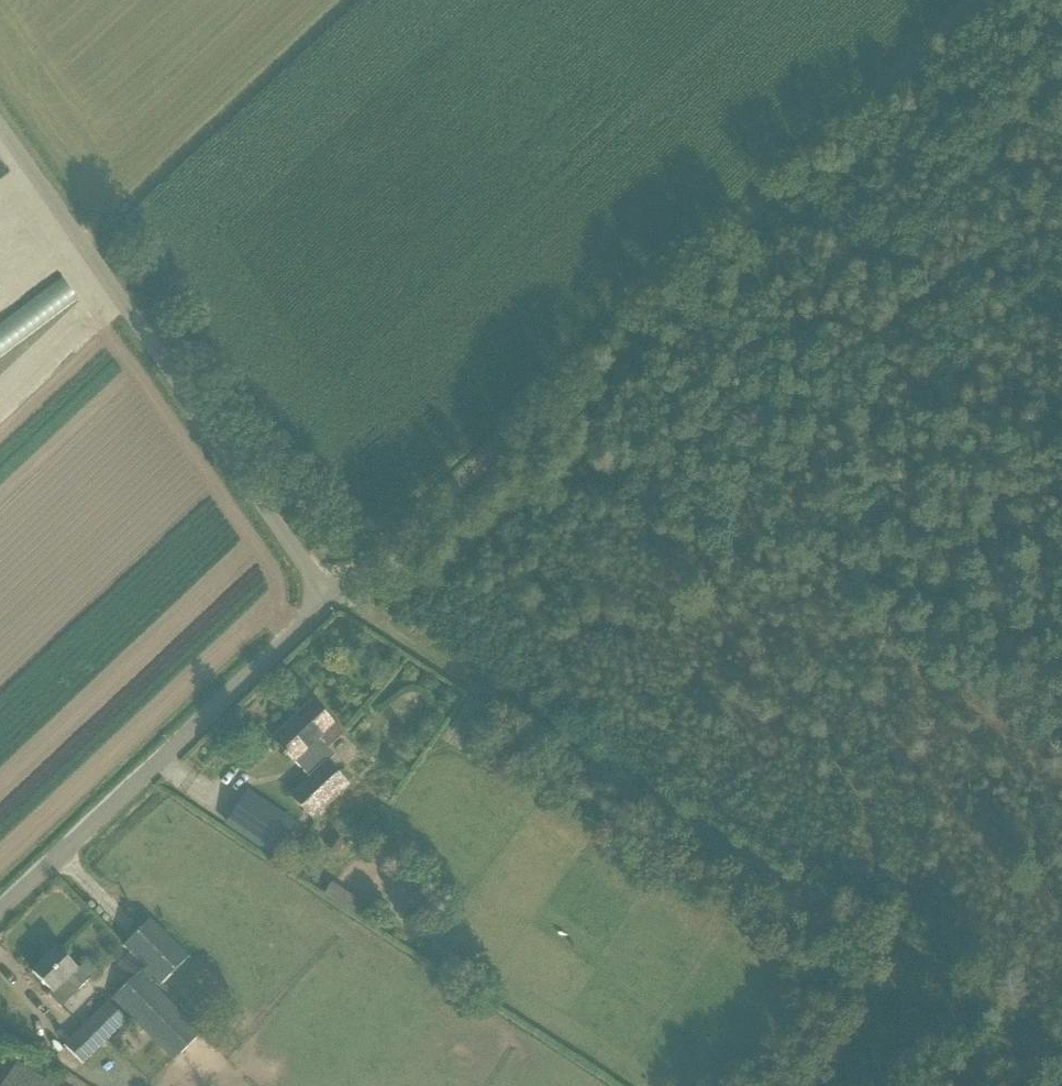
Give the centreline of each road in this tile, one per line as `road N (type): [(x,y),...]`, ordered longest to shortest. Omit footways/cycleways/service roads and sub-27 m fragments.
road 1 (unclassified): [(969,0),(327,601)]
road 2 (unclassified): [(327,601),(0,131)]
road 3 (unclassified): [(0,902),(327,601)]
road 4 (track): [(1061,376),(851,222)]

